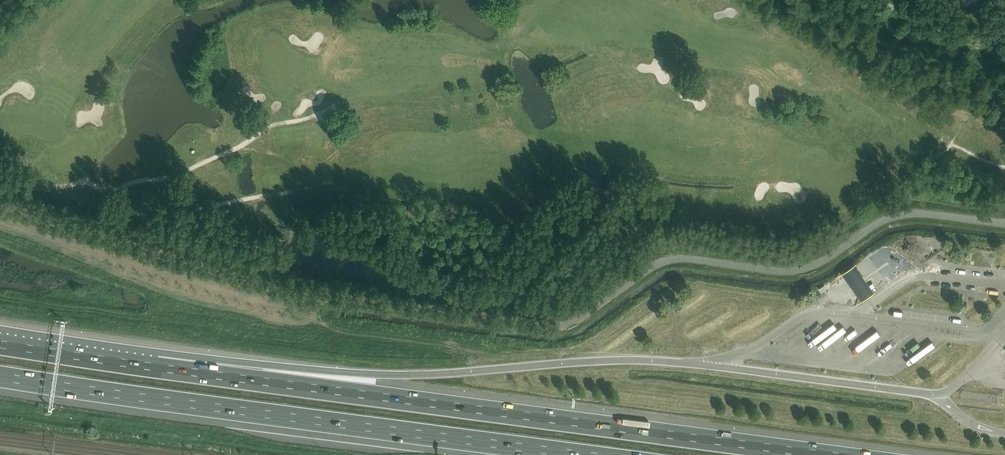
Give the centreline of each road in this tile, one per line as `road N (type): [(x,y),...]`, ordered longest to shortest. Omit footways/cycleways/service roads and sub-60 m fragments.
road 1 (motorway): [(938,394),(642,360),(412,375),(157,368)]
road 2 (motorway): [(828,454),(157,368)]
road 3 (motorway): [(0,376),(581,454)]
road 4 (motorway): [(157,368),(0,344)]

